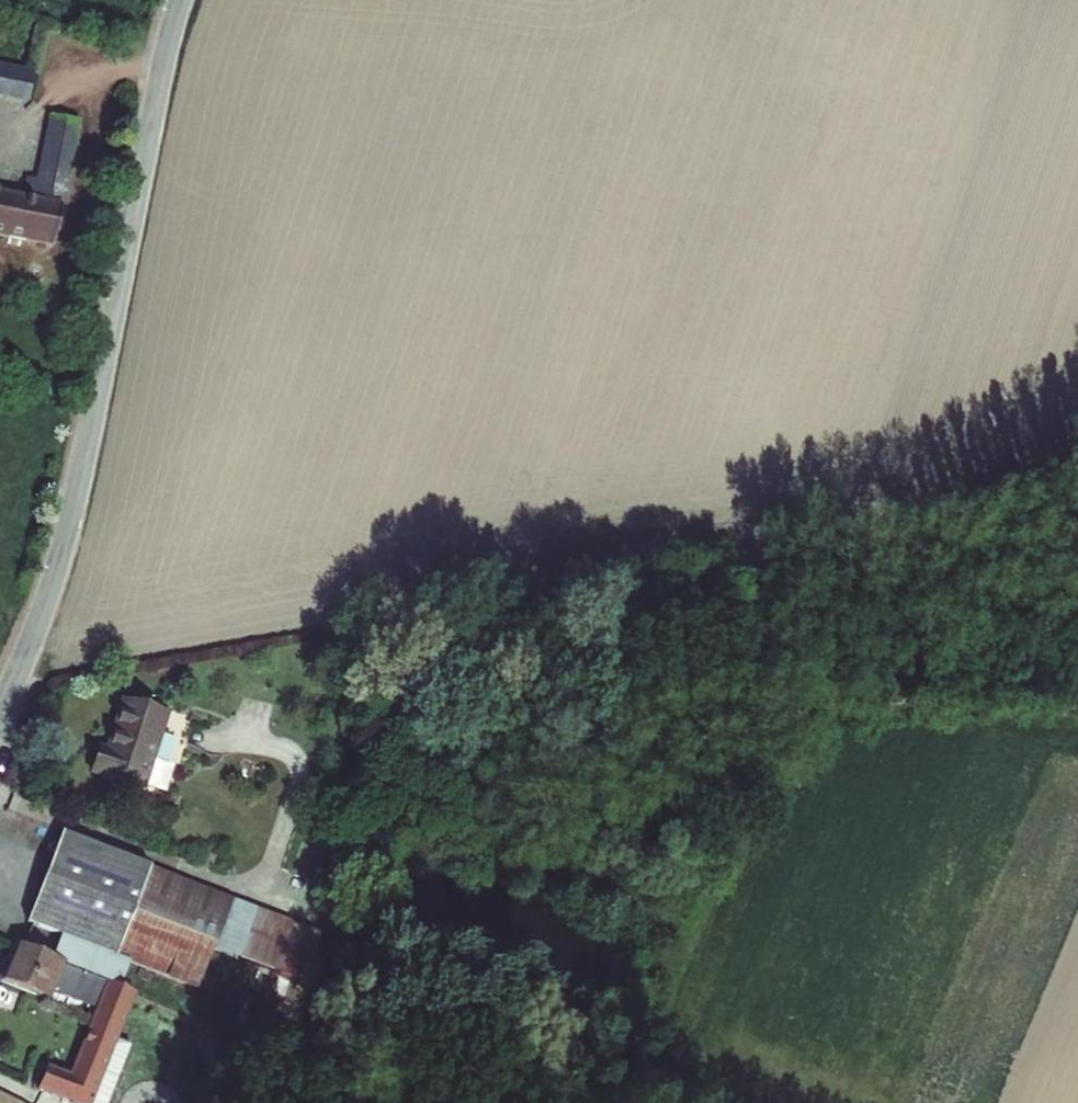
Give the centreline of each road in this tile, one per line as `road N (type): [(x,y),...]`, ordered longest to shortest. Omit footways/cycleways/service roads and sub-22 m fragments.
road 1 (tertiary): [(0,709),(51,585),(74,505),(180,0)]

